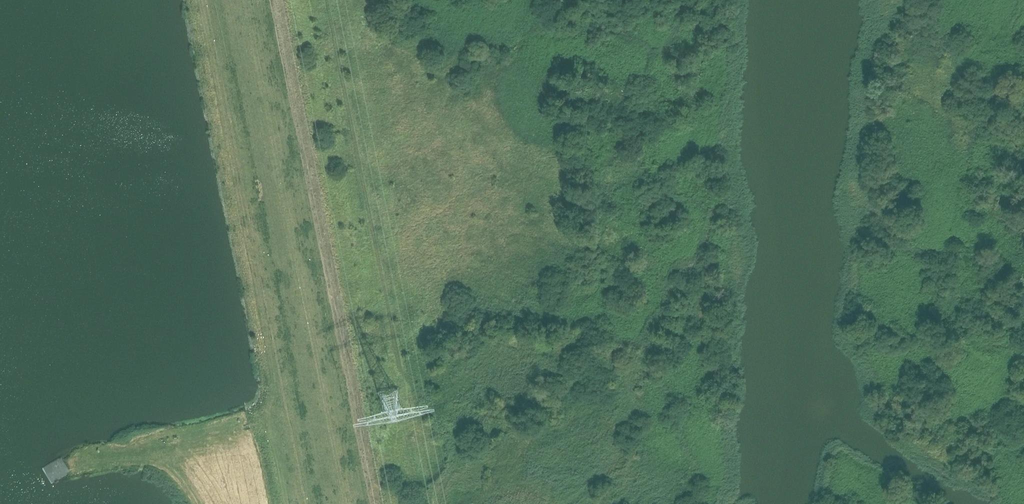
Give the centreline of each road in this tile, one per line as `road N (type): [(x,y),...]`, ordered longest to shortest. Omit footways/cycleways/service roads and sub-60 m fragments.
road 1 (track): [(439,503),(454,443),(446,421),(406,381),(398,355),(327,0)]

